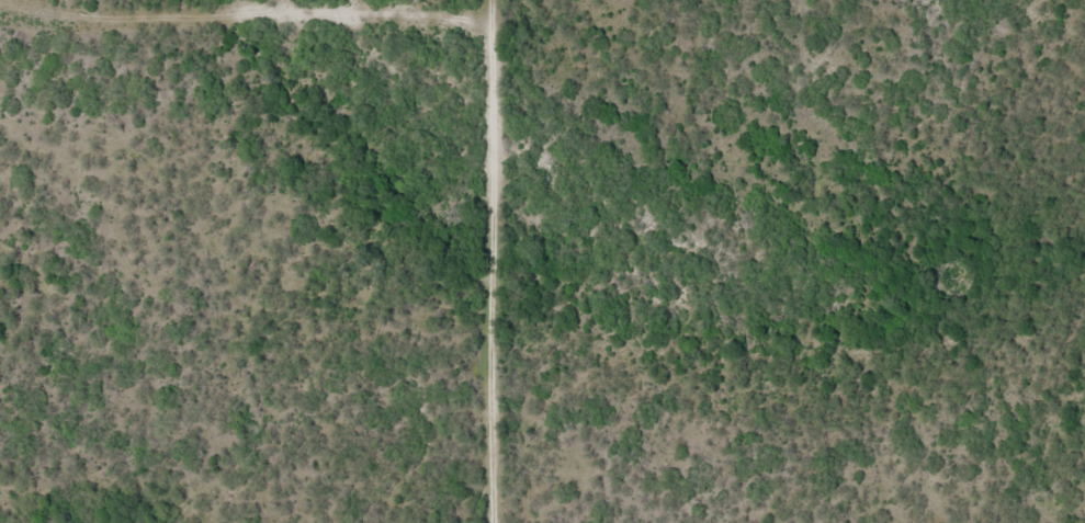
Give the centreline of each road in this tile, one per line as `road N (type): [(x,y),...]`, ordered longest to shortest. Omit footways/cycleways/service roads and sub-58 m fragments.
road 1 (residential): [(484,0),(484,522)]

